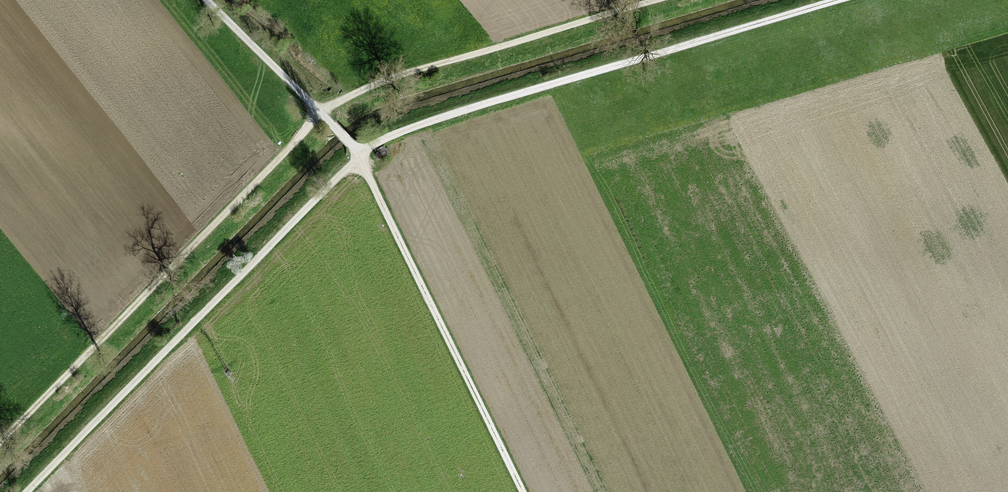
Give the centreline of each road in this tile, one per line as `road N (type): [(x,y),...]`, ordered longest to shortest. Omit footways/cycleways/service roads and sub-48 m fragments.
road 1 (track): [(0,441),(319,112),(375,83),(655,0)]
road 2 (track): [(843,0),(419,125),(357,155)]
road 3 (track): [(357,155),(25,491)]
road 4 (track): [(523,491),(357,155)]
road 5 (track): [(206,0),(357,155)]

